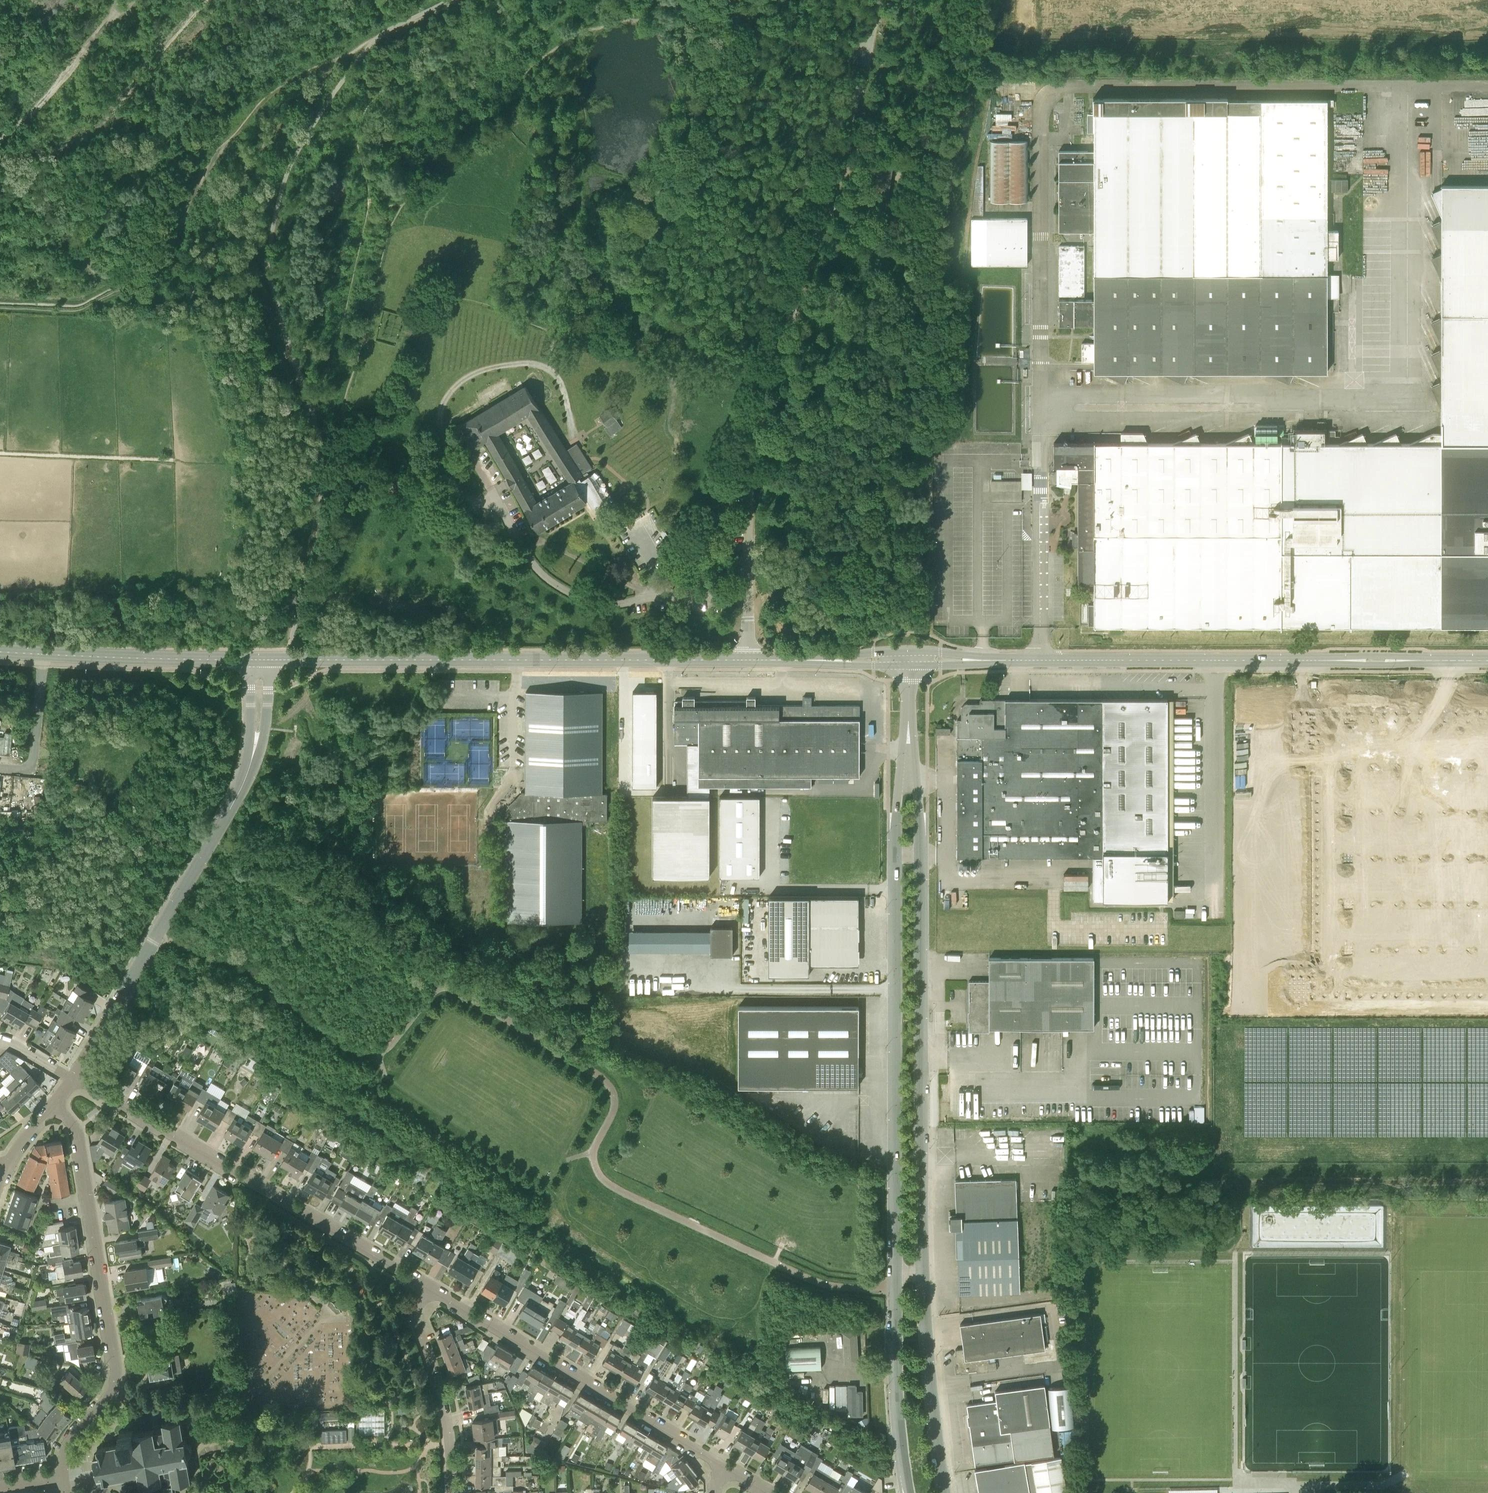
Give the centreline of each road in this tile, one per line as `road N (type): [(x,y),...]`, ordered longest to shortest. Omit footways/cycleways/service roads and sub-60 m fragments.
road 1 (unclassified): [(908,721),(897,796),(895,1271)]
road 2 (unclassified): [(923,1271),(917,797),(908,721)]
road 3 (tertiary): [(982,659),(1487,659)]
road 4 (tertiary): [(259,658),(749,659)]
road 5 (residential): [(72,1077),(245,781),(258,730),(259,658)]
road 6 (residential): [(430,1288),(72,1077)]
road 7 (residential): [(63,1477),(68,1443),(109,1396),(116,1368),(77,1132),(53,1105)]
road 8 (residential): [(716,1461),(430,1288)]
road 9 (unclassified): [(865,66),(777,364)]
road 10 (unclassified): [(943,1491),(923,1271)]
road 11 (tertiary): [(259,658),(43,653)]
road 12 (residential): [(451,1492),(445,1412),(415,1315),(430,1288)]
road 13 (residential): [(895,1287),(908,1492)]
road 14 (unclassified): [(752,455),(749,659)]
road 15 (residential): [(0,768),(25,768),(33,758),(43,653)]

